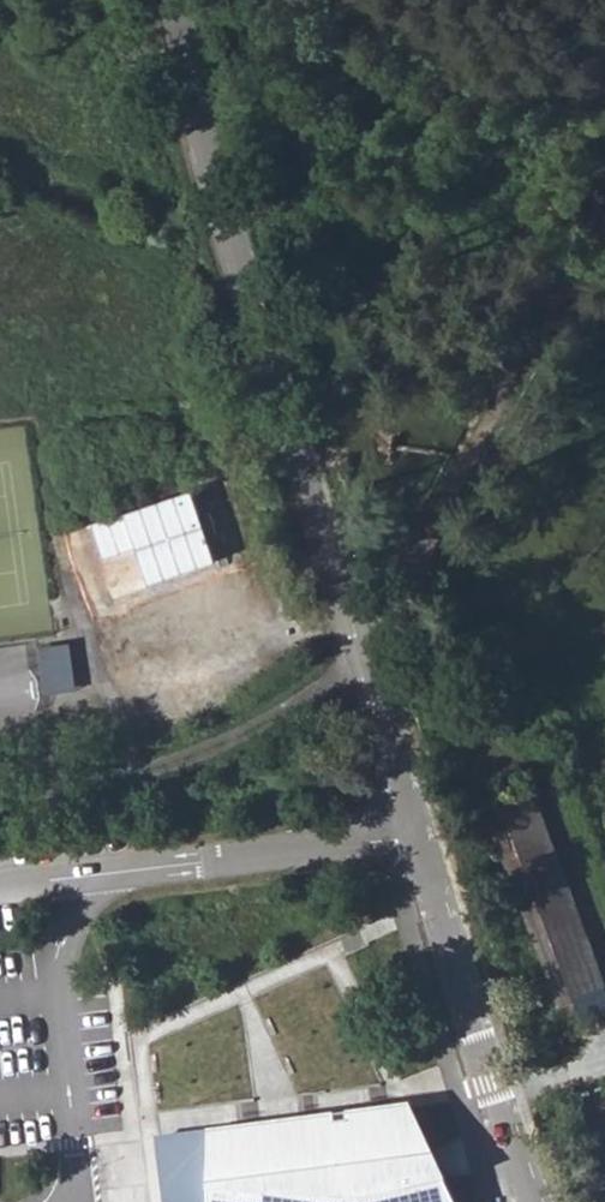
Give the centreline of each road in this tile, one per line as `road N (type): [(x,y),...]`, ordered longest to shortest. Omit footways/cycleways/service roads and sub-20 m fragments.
road 1 (tertiary): [(178,0),(363,662),(532,1201)]

